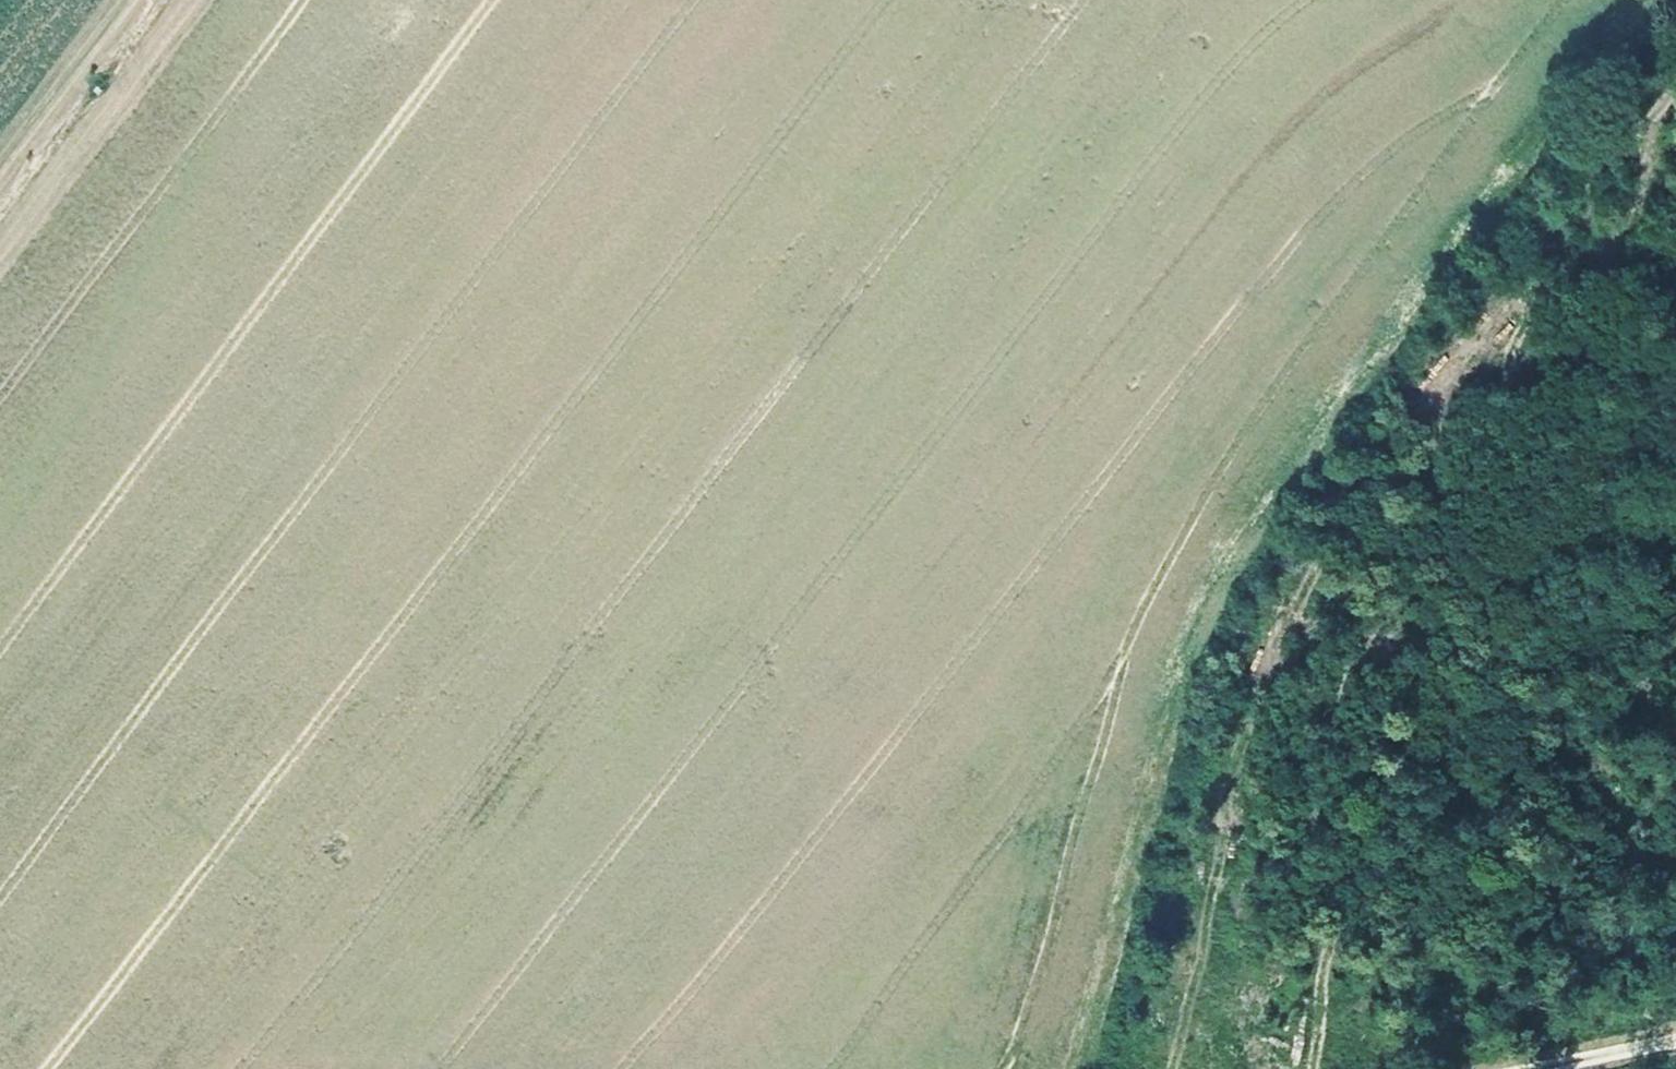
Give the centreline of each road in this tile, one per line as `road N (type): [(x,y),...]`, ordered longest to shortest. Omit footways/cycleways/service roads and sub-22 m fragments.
road 1 (track): [(1675,1043),(1537,1068)]

